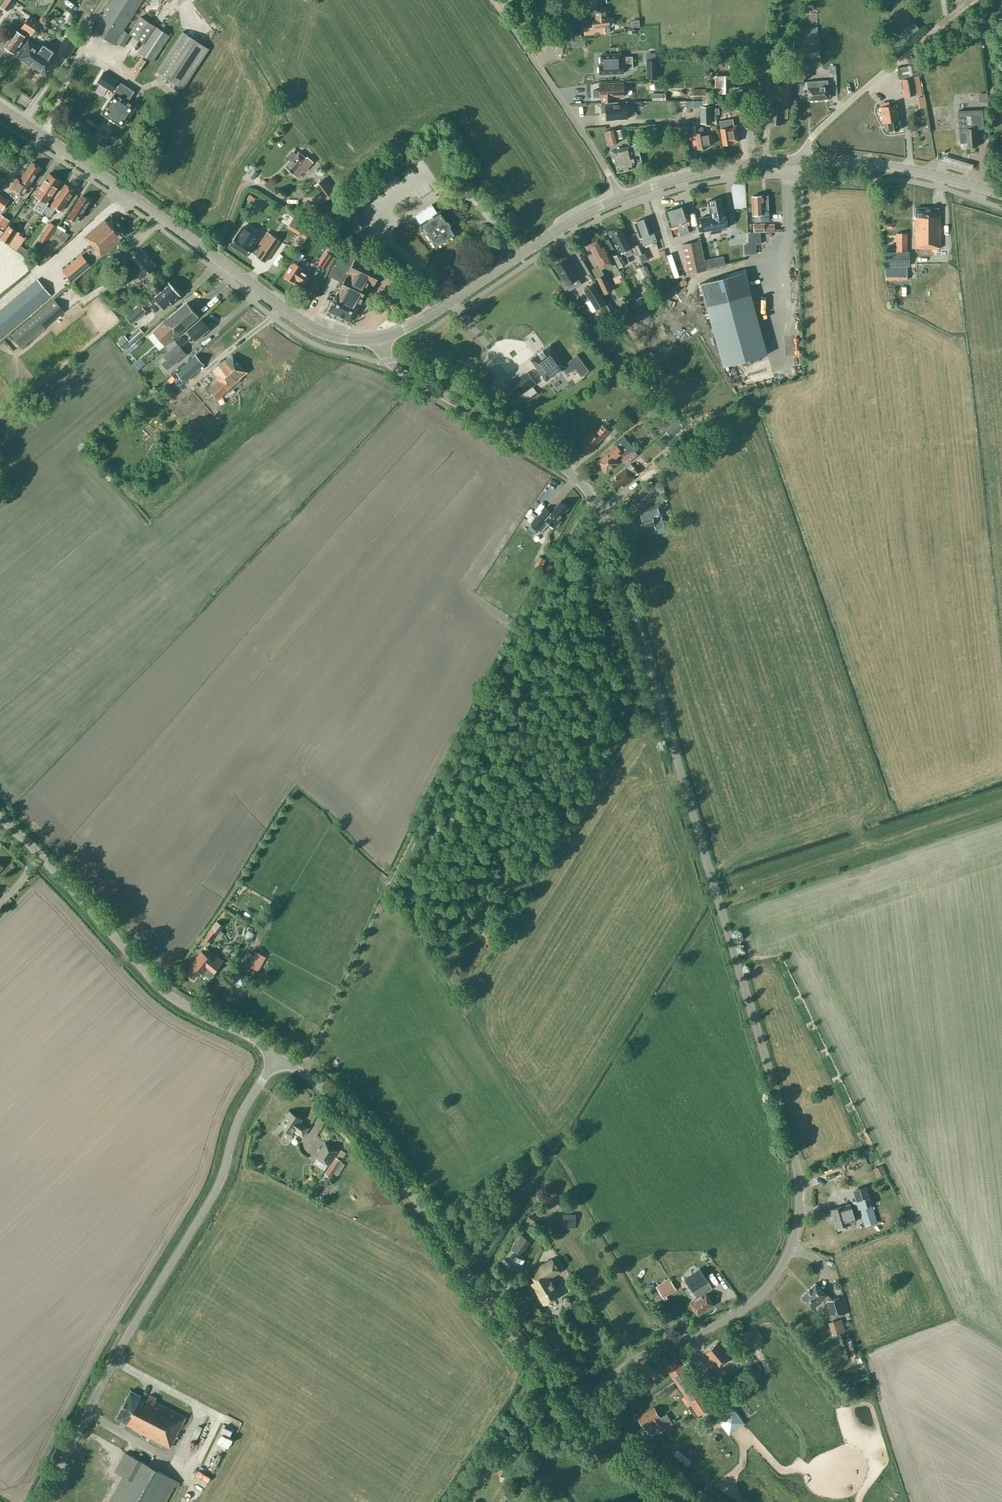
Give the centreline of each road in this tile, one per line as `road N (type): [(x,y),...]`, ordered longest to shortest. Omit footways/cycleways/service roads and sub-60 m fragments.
road 1 (unclassified): [(582,1408),(625,1367),(730,1317),(767,1286),(796,1228),(796,1164),(598,503),(573,475),(400,370),(383,337)]
road 2 (unclassified): [(42,1501),(126,1339),(215,1192),(246,1104),(280,1057)]
road 3 (unclassified): [(582,1408),(550,1381),(381,1152),(280,1057)]
road 4 (tertiary): [(383,337),(349,339),(315,329),(0,108)]
road 5 (unclassified): [(280,1057),(159,987),(0,817)]
road 6 (tertiary): [(383,337),(622,198)]
road 7 (residential): [(800,161),(809,138),(975,0)]
road 8 (residential): [(622,198),(495,0)]
road 9 (tertiary): [(1001,195),(889,166),(800,161)]
road 10 (tertiary): [(622,198),(702,173),(800,161)]
road 11 (unclassified): [(705,1501),(582,1408)]

